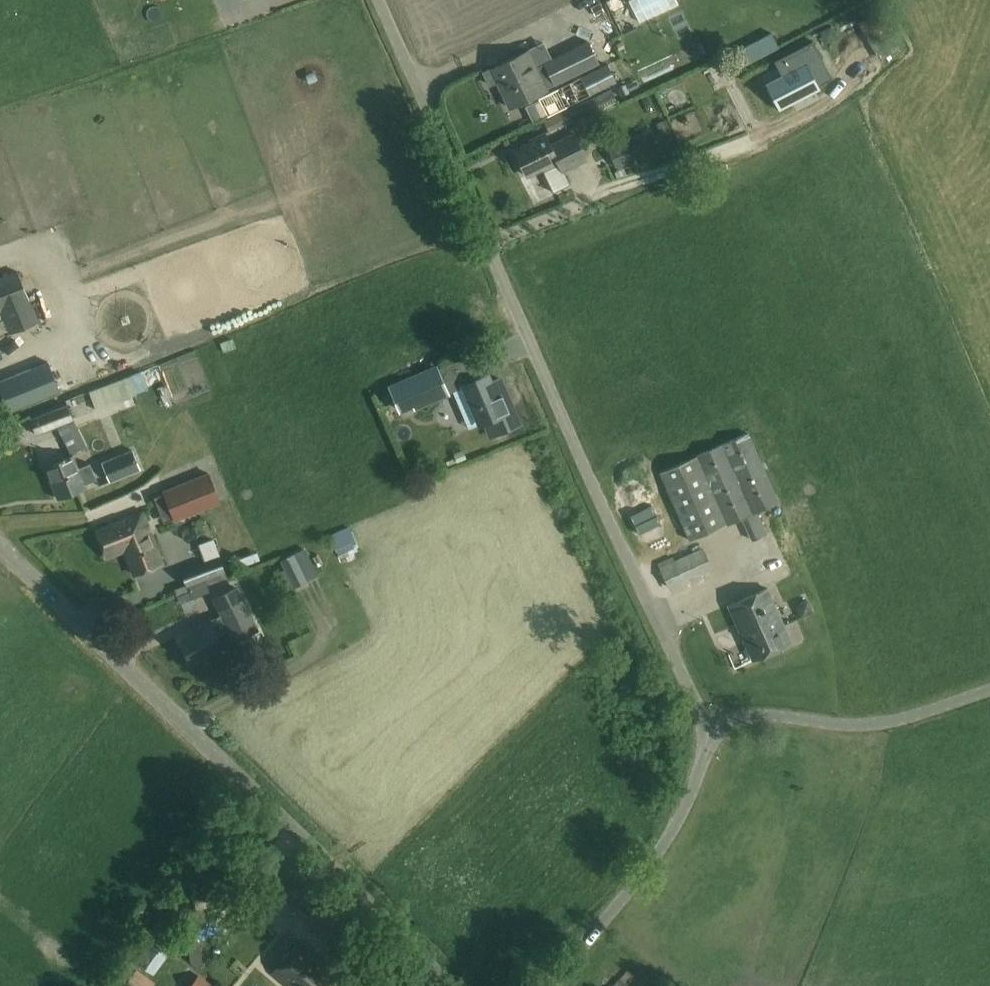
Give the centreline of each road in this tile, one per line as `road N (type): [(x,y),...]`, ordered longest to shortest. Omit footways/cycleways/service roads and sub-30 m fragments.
road 1 (unclassified): [(712,737),(379,0)]
road 2 (tertiary): [(457,985),(0,548)]
road 3 (unclassified): [(553,985),(661,848),(712,737)]
road 4 (unclassified): [(712,737),(761,715),(883,723),(989,690)]

